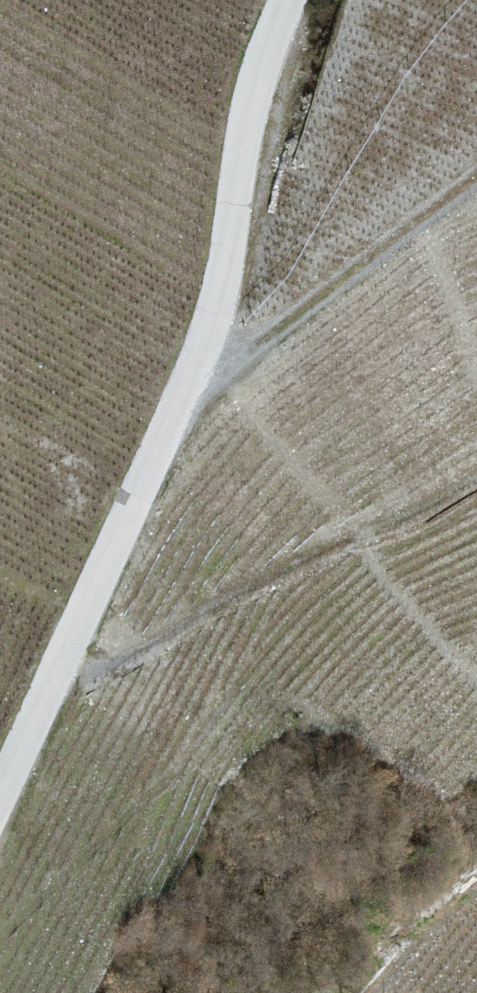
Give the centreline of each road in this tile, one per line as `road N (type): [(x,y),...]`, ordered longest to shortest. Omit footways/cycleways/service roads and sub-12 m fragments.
road 1 (unclassified): [(289,0),(255,68),(235,224),(213,312),(0,796)]
road 2 (track): [(46,694),(254,583),(476,477)]
road 3 (track): [(476,176),(169,413)]

